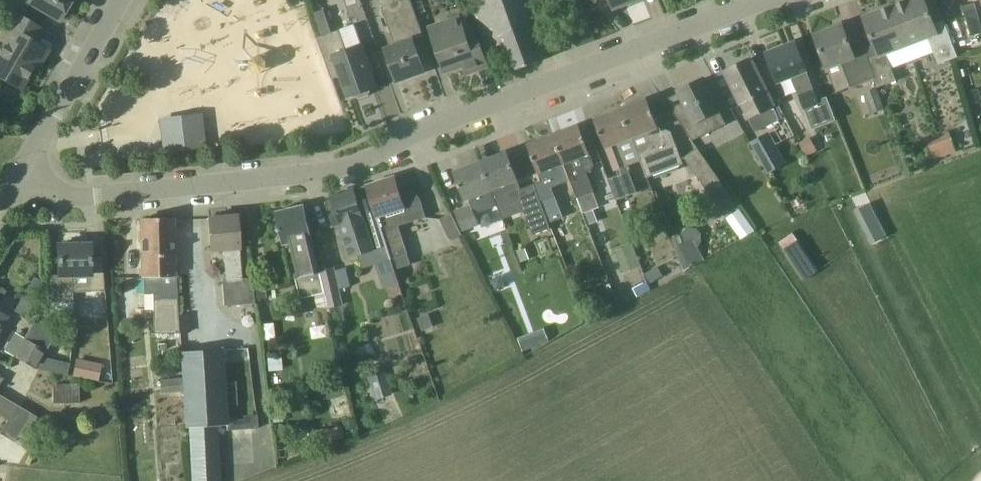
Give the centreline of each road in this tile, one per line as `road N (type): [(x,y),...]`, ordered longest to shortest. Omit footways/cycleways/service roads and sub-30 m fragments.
road 1 (residential): [(16,175),(91,198),(294,179),(364,163),(621,55),(779,0)]
road 2 (residential): [(16,175),(119,0)]

